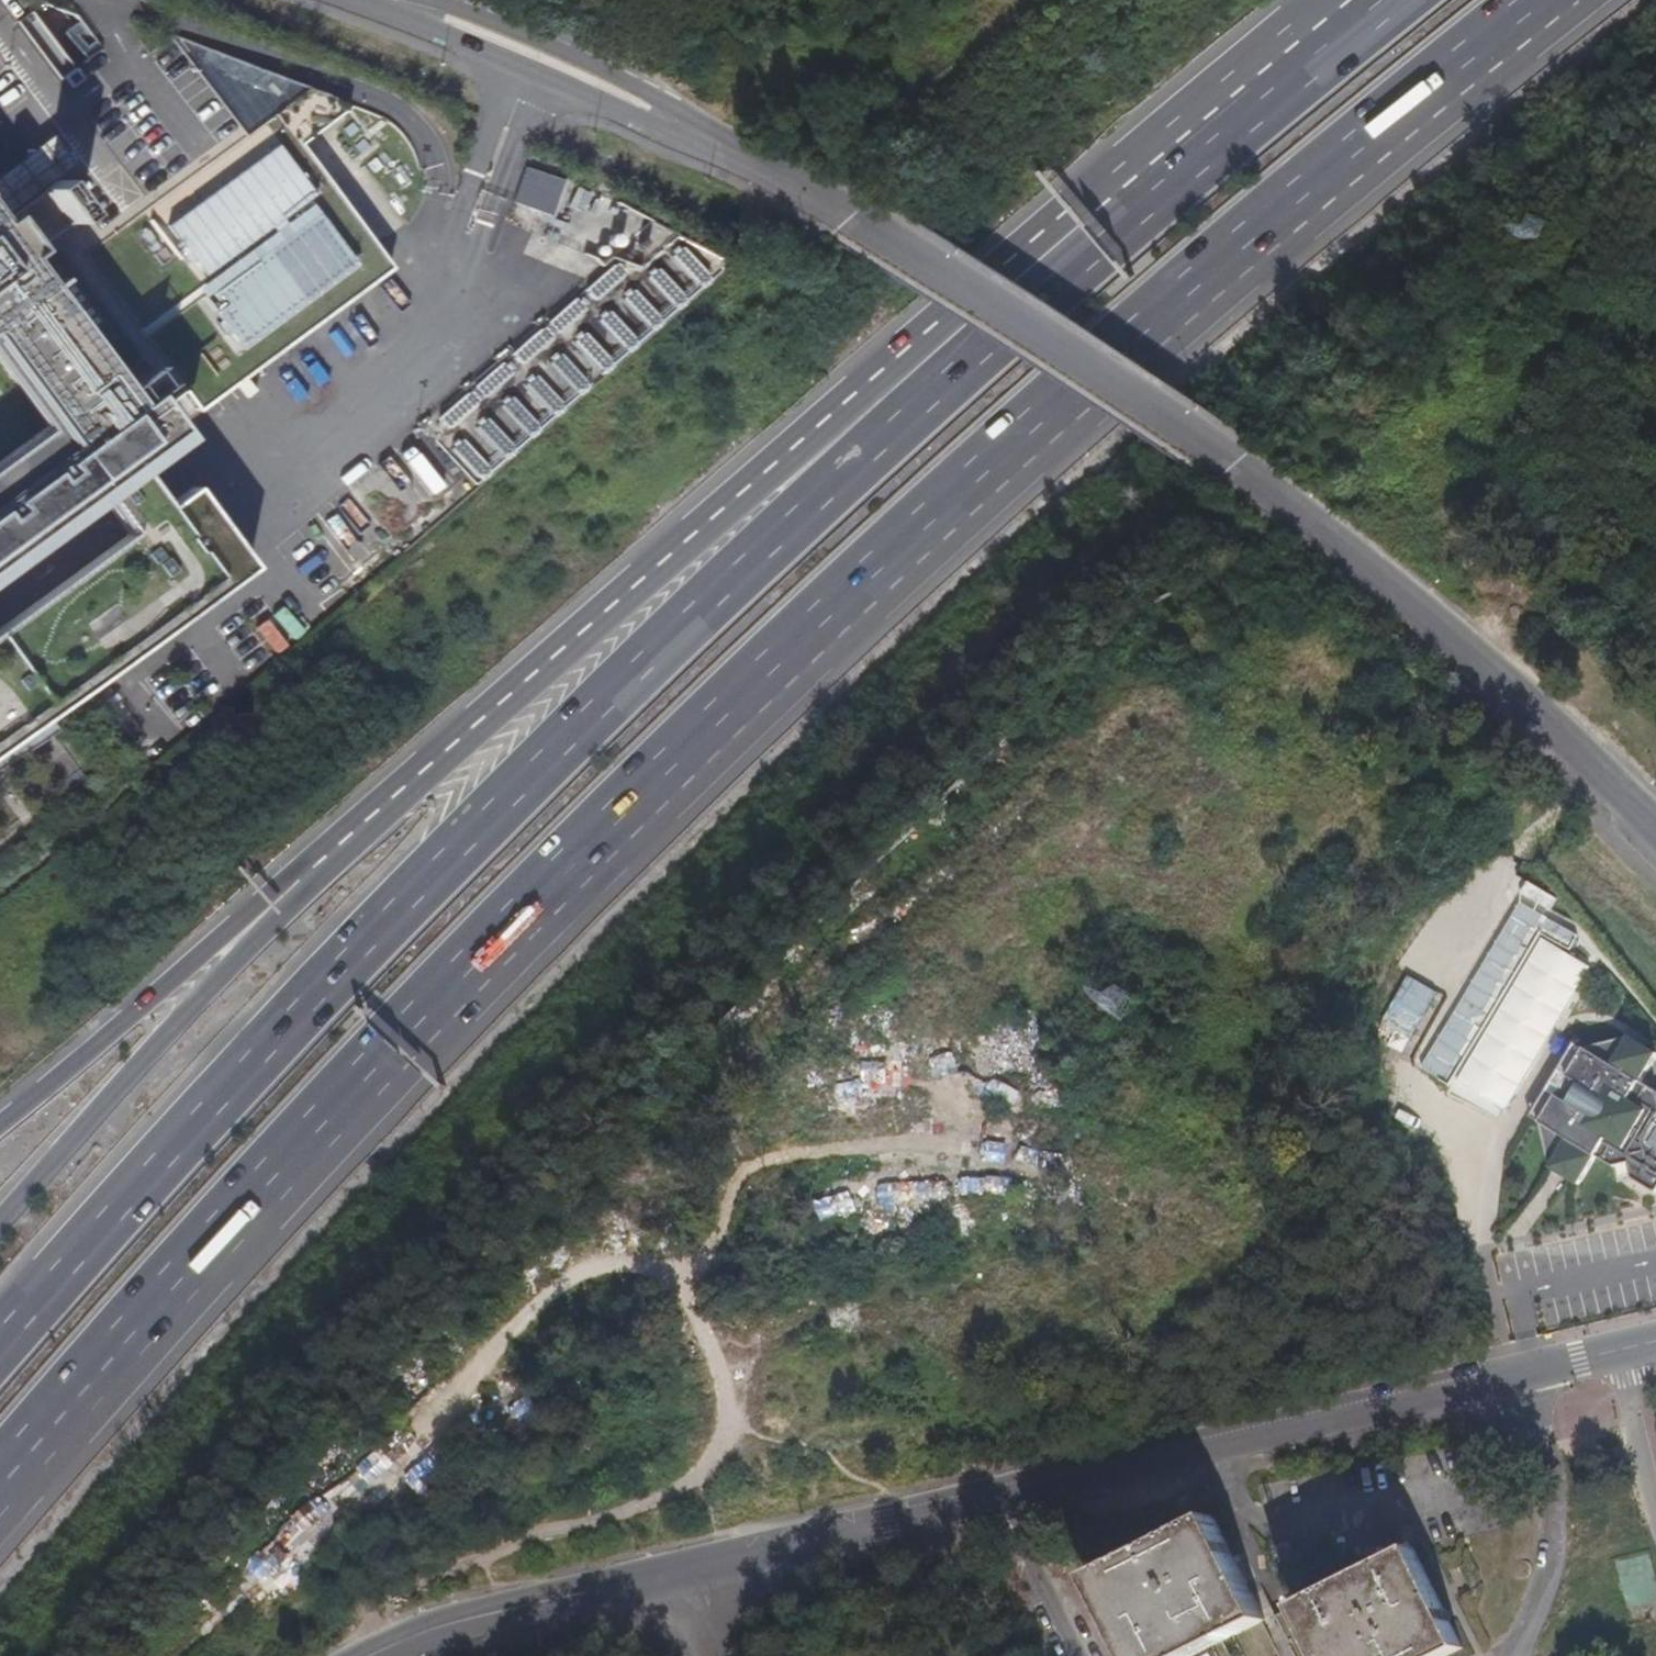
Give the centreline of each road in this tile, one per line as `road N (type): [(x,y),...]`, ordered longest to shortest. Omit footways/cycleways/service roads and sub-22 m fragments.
road 1 (trunk): [(0,1492),(369,1074),(796,643),(1545,0)]
road 2 (trunk): [(1102,237),(796,519),(296,1013),(0,1368)]
road 3 (tertiary): [(381,0),(630,98),(970,288),(1237,464),(1457,647),(1655,837)]
road 4 (trunk): [(1102,237),(1019,256),(307,888)]
road 5 (tertiary): [(1618,1351),(1011,1494)]
road 6 (trunk): [(307,888),(126,1073),(0,1221)]
road 7 (trunk): [(307,888),(250,906),(143,1011),(0,1126)]
road 8 (tertiary): [(646,1578),(1011,1494)]
road 9 (trunk): [(1378,0),(1102,237)]
road 10 (tertiary): [(646,1578),(485,1617),(379,1655)]
road 11 (residential): [(1088,1655),(1011,1494)]
road 12 (residential): [(1655,1499),(1618,1351)]

